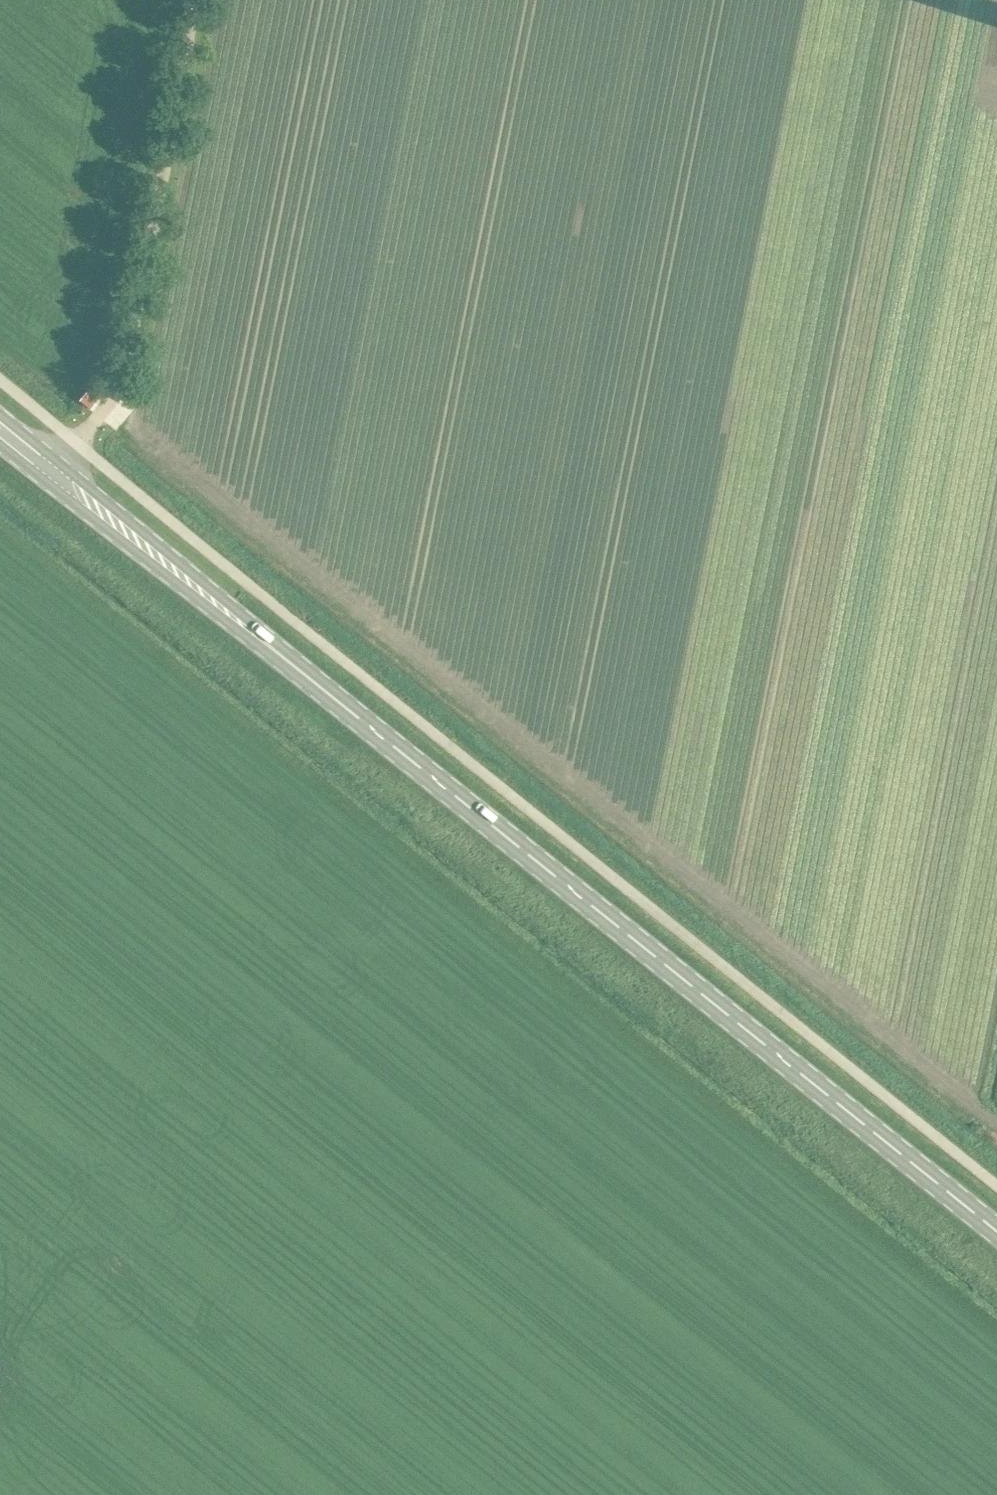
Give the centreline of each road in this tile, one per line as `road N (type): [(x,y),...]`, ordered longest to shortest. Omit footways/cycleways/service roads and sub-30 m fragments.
road 1 (primary): [(996,1232),(342,699)]
road 2 (primary): [(342,699),(0,417)]
road 3 (primary): [(0,444),(264,651),(342,699)]

